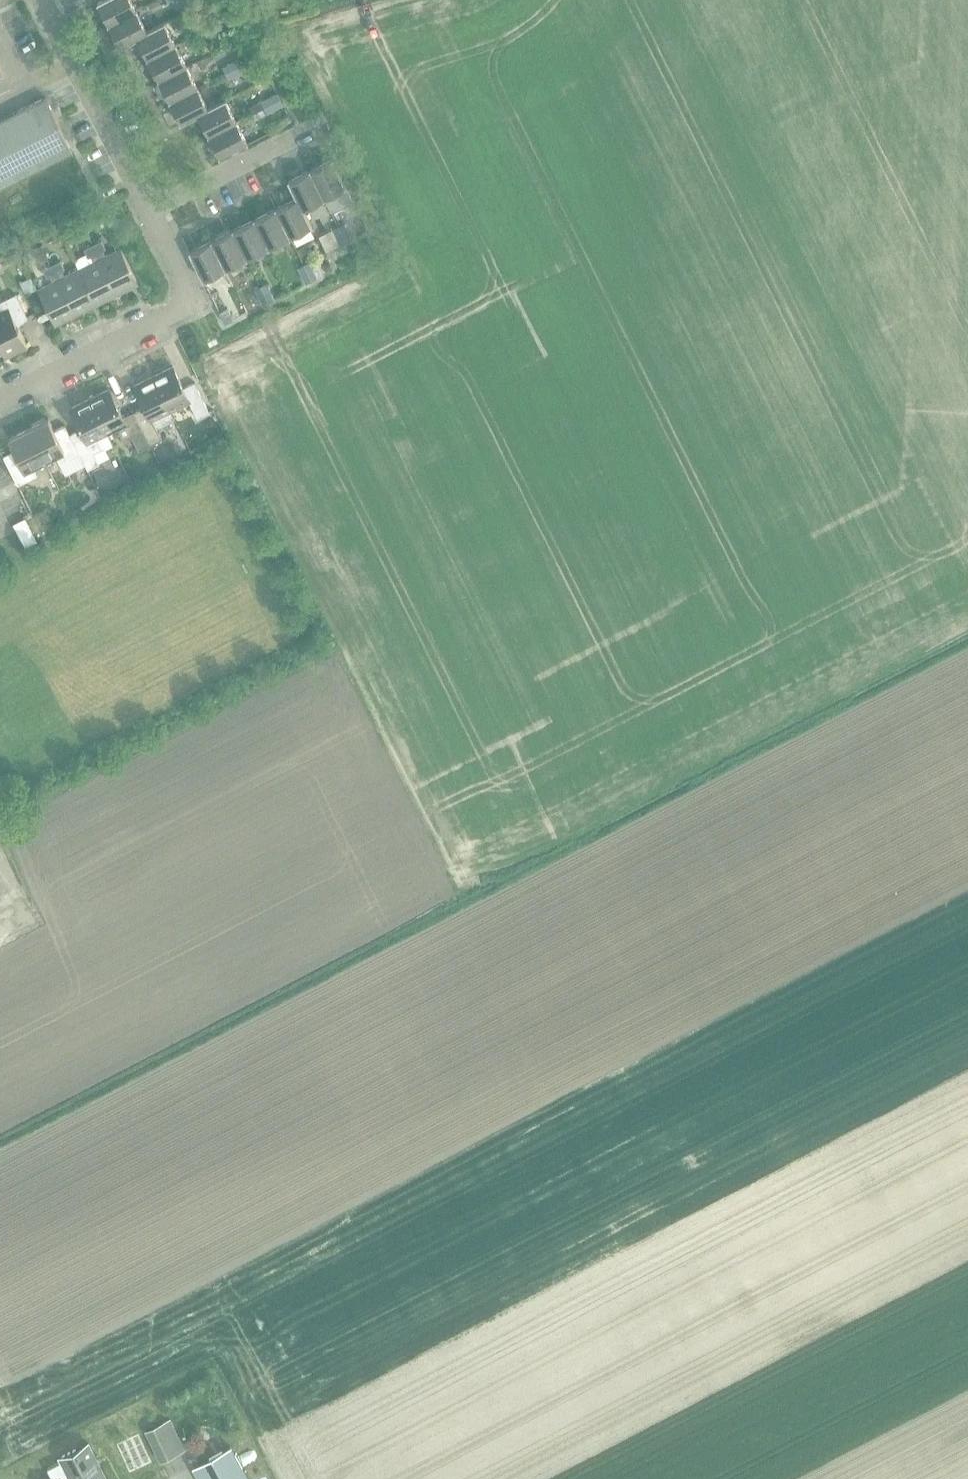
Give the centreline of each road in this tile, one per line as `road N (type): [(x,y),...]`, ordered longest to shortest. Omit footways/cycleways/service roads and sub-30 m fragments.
road 1 (residential): [(0,398),(181,307),(186,281),(152,210)]
road 2 (residential): [(152,210),(43,0)]
road 3 (residential): [(152,210),(323,123)]

